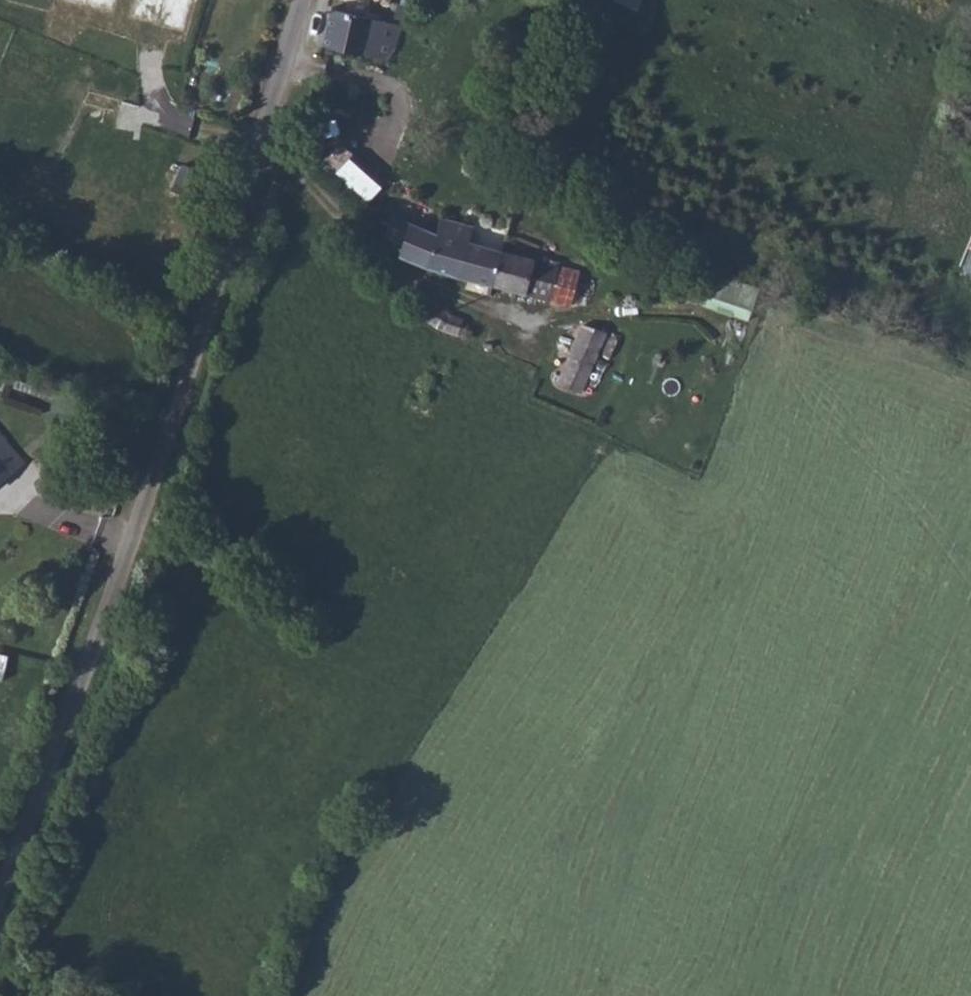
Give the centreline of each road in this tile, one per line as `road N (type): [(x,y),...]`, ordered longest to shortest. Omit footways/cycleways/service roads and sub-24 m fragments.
road 1 (unclassified): [(0,899),(97,657),(256,144)]
road 2 (unclassified): [(416,296),(256,144)]
road 3 (unclassified): [(256,144),(303,0)]

